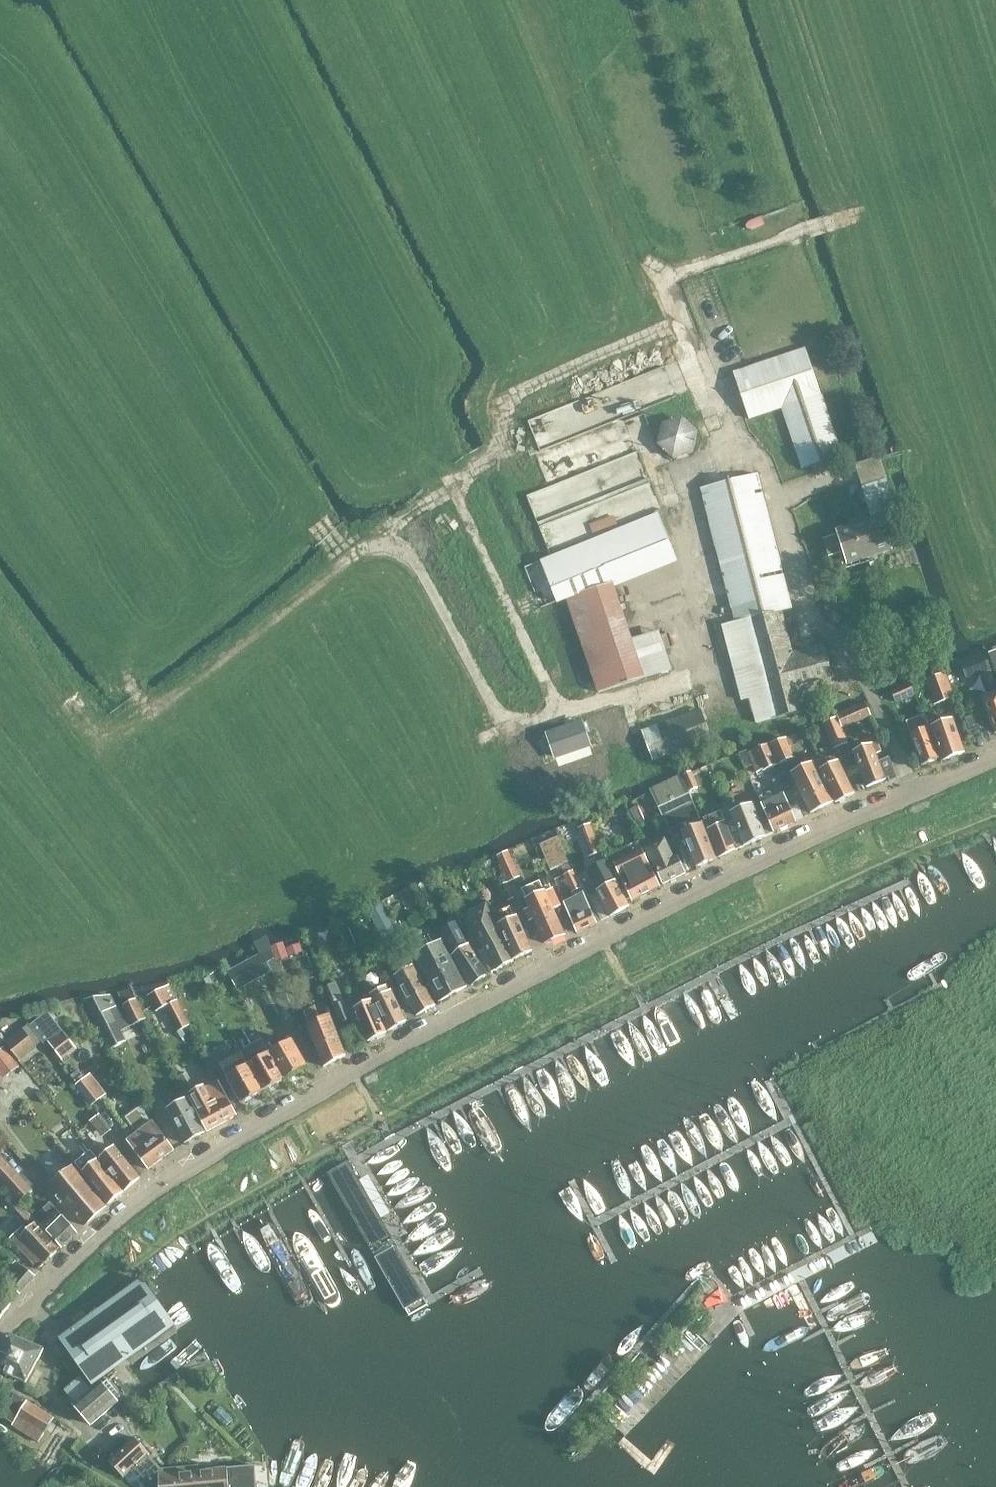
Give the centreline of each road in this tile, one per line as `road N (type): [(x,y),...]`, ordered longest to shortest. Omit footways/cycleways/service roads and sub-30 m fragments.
road 1 (residential): [(0,1333),(158,1191),(354,1074),(785,852),(995,761)]
road 2 (track): [(0,618),(67,711),(87,730),(114,734),(348,559)]
road 3 (track): [(380,544),(381,535),(501,452),(511,396),(673,326),(665,279)]
road 4 (track): [(665,279),(860,214),(995,136)]
road 5 (track): [(402,553),(718,498)]
road 6 (track): [(665,279),(623,236),(527,0)]
road 7 (track): [(348,559),(380,544),(412,562),(493,711),(534,720)]

